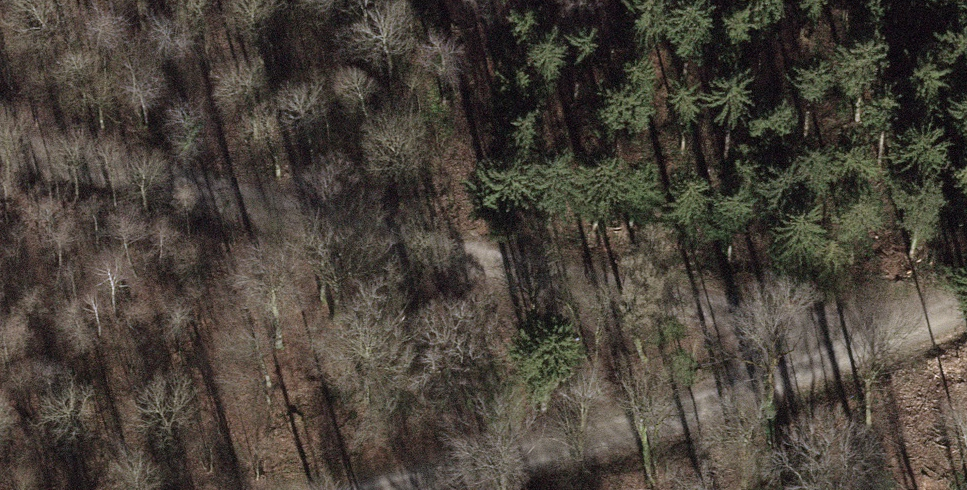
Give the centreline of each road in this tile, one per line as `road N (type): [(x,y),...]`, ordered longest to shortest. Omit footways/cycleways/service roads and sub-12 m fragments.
road 1 (track): [(0,145),(287,213),(608,304),(903,332)]
road 2 (track): [(903,332),(372,489)]

